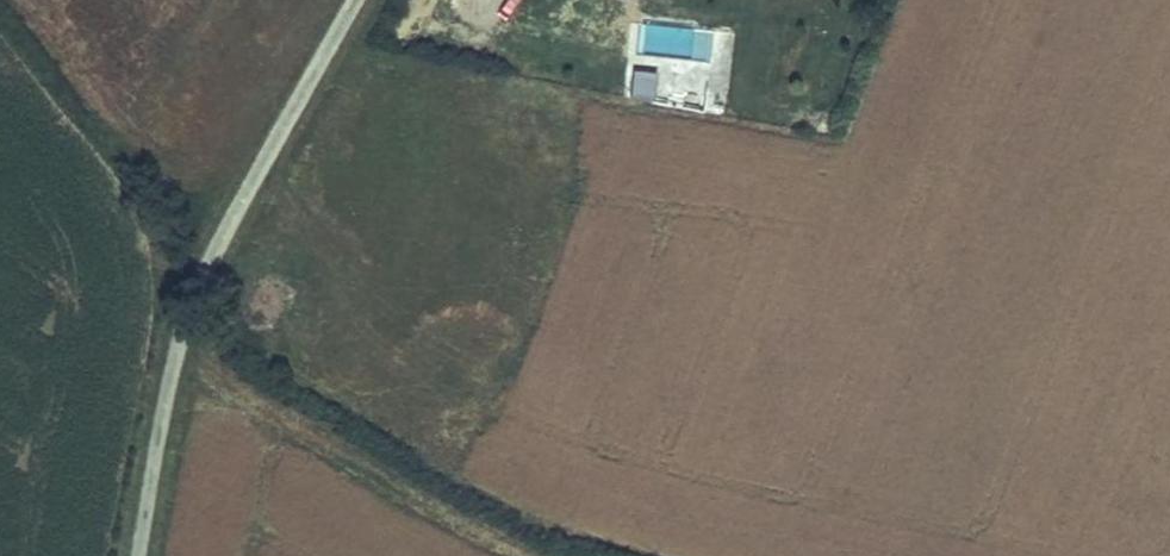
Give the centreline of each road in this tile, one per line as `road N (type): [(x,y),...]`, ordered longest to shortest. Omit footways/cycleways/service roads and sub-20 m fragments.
road 1 (unclassified): [(353,0),(192,292),(164,391),(137,555)]

